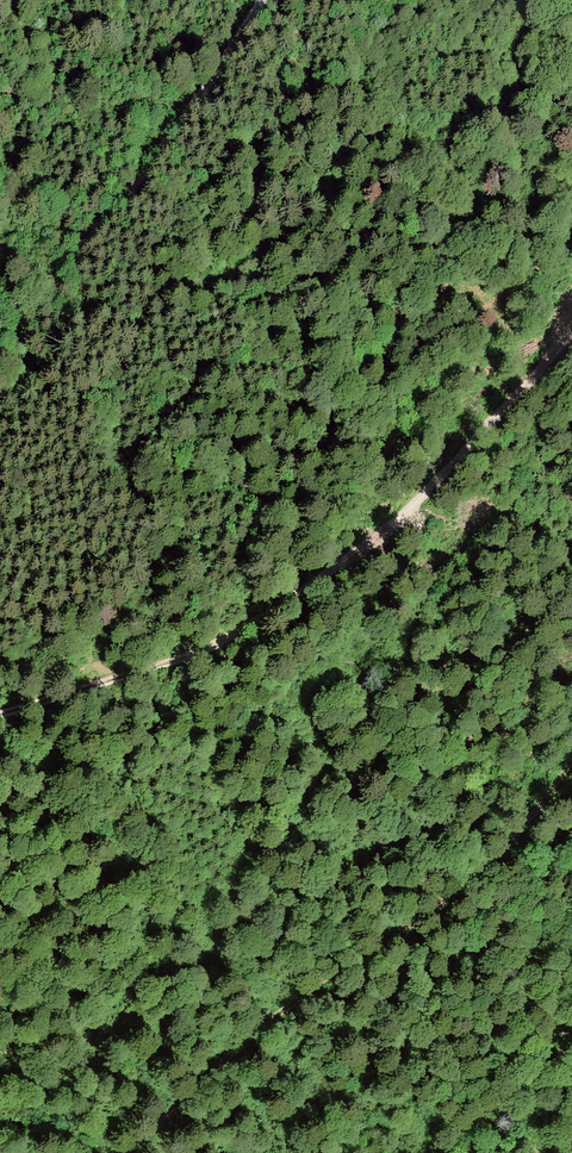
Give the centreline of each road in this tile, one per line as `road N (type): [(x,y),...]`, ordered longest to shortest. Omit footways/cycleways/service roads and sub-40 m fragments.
road 1 (track): [(571,317),(379,530),(251,640),(152,674),(85,683),(33,714),(0,713)]
road 2 (track): [(128,1152),(281,1009),(546,792),(571,752)]
road 3 (track): [(257,0),(128,204),(19,307)]

